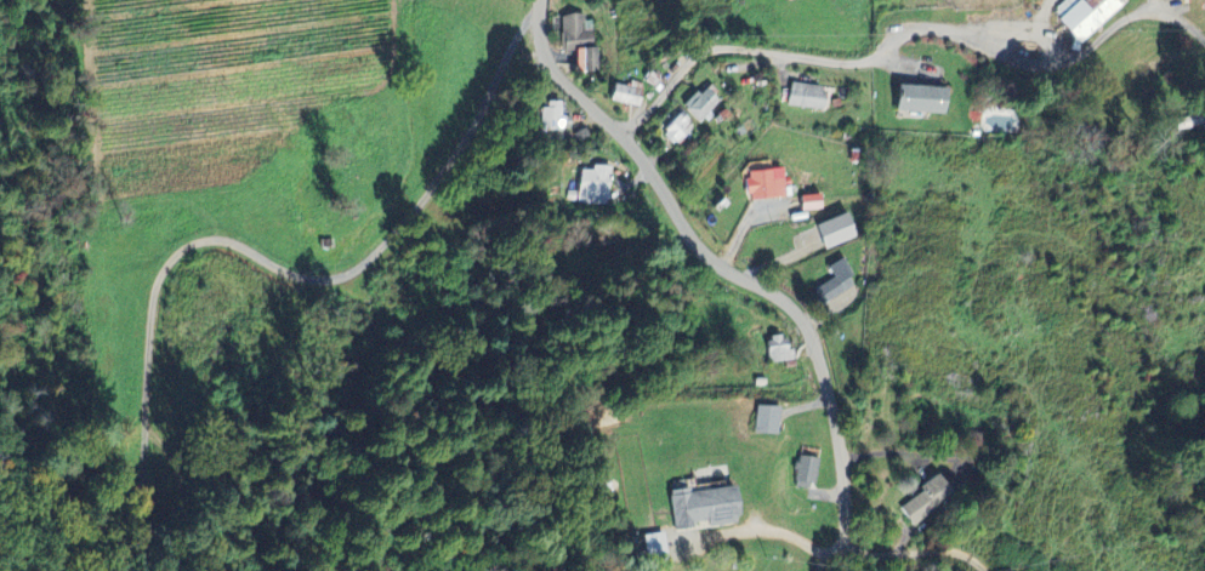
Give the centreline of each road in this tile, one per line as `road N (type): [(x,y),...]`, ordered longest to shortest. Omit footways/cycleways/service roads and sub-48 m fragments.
road 1 (residential): [(542,0),(551,63),(627,132),(697,240),(731,270),(785,296),(806,320),(835,399),(848,535),(864,552)]
road 2 (residential): [(627,132),(695,59),(721,47),(860,62),(909,32),(939,28),(991,33),(1069,57),(1090,52),(1124,18),(1153,8),(1183,16),(1204,35)]
road 3 (residential): [(864,552),(953,550),(990,570)]

